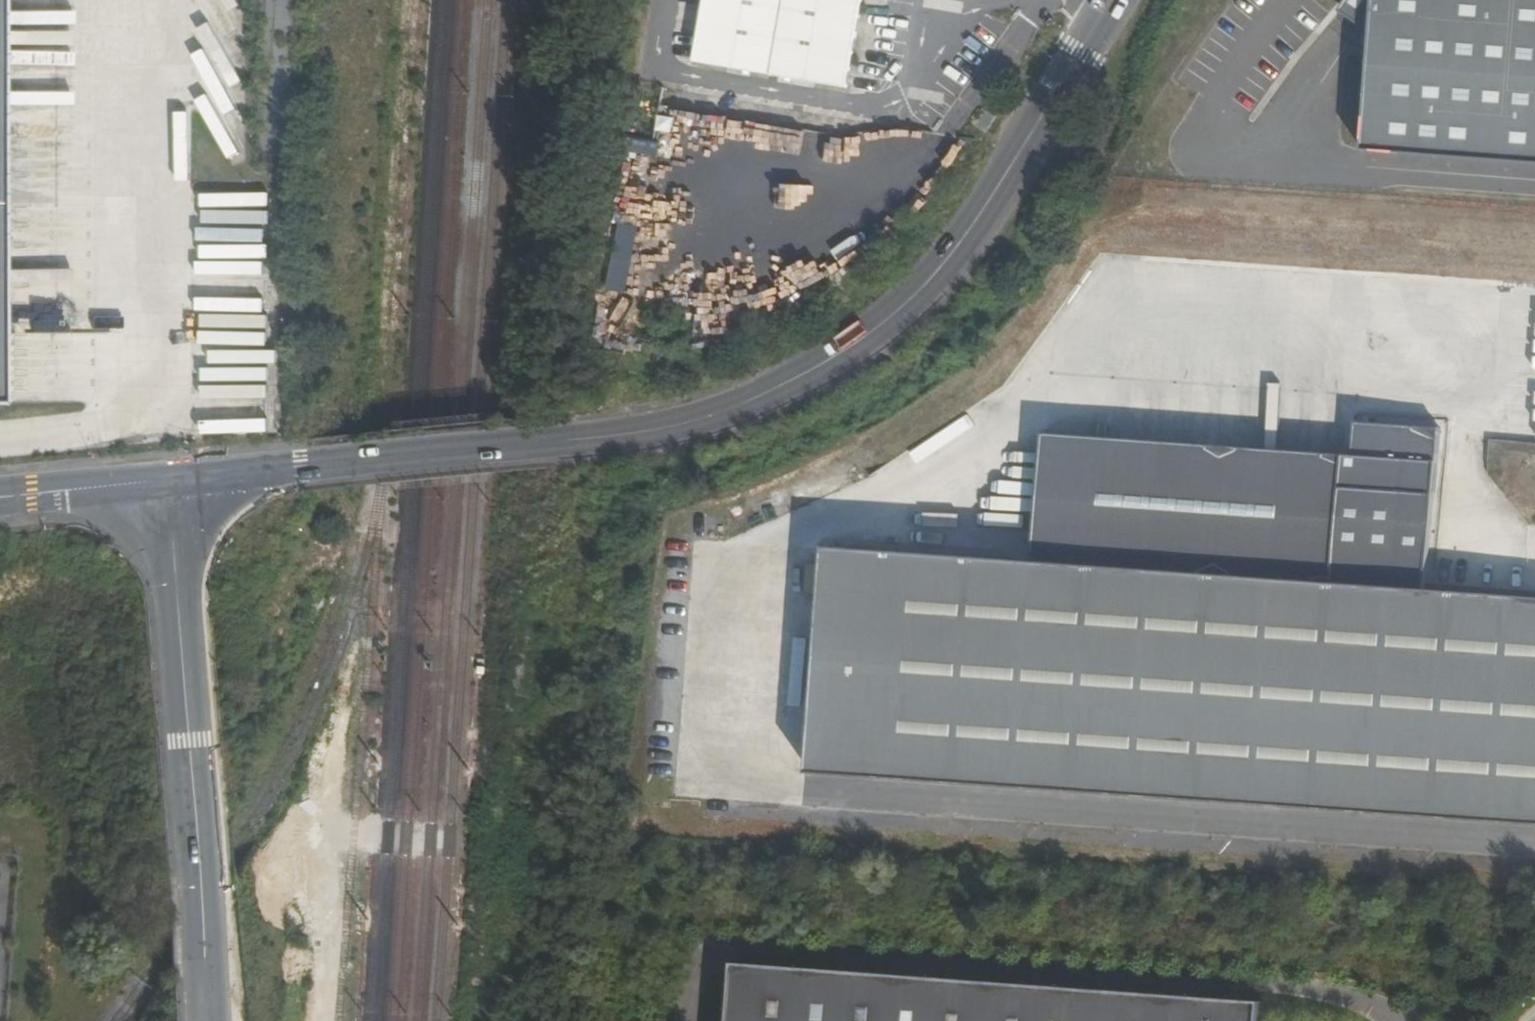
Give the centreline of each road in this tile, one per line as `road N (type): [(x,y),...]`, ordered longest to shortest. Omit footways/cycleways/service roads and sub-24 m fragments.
road 1 (unclassified): [(166,479),(697,424),(804,380),(891,323),(962,249),(1115,0)]
road 2 (unclassified): [(207,1020),(166,479)]
road 3 (unclassified): [(0,496),(166,479)]

